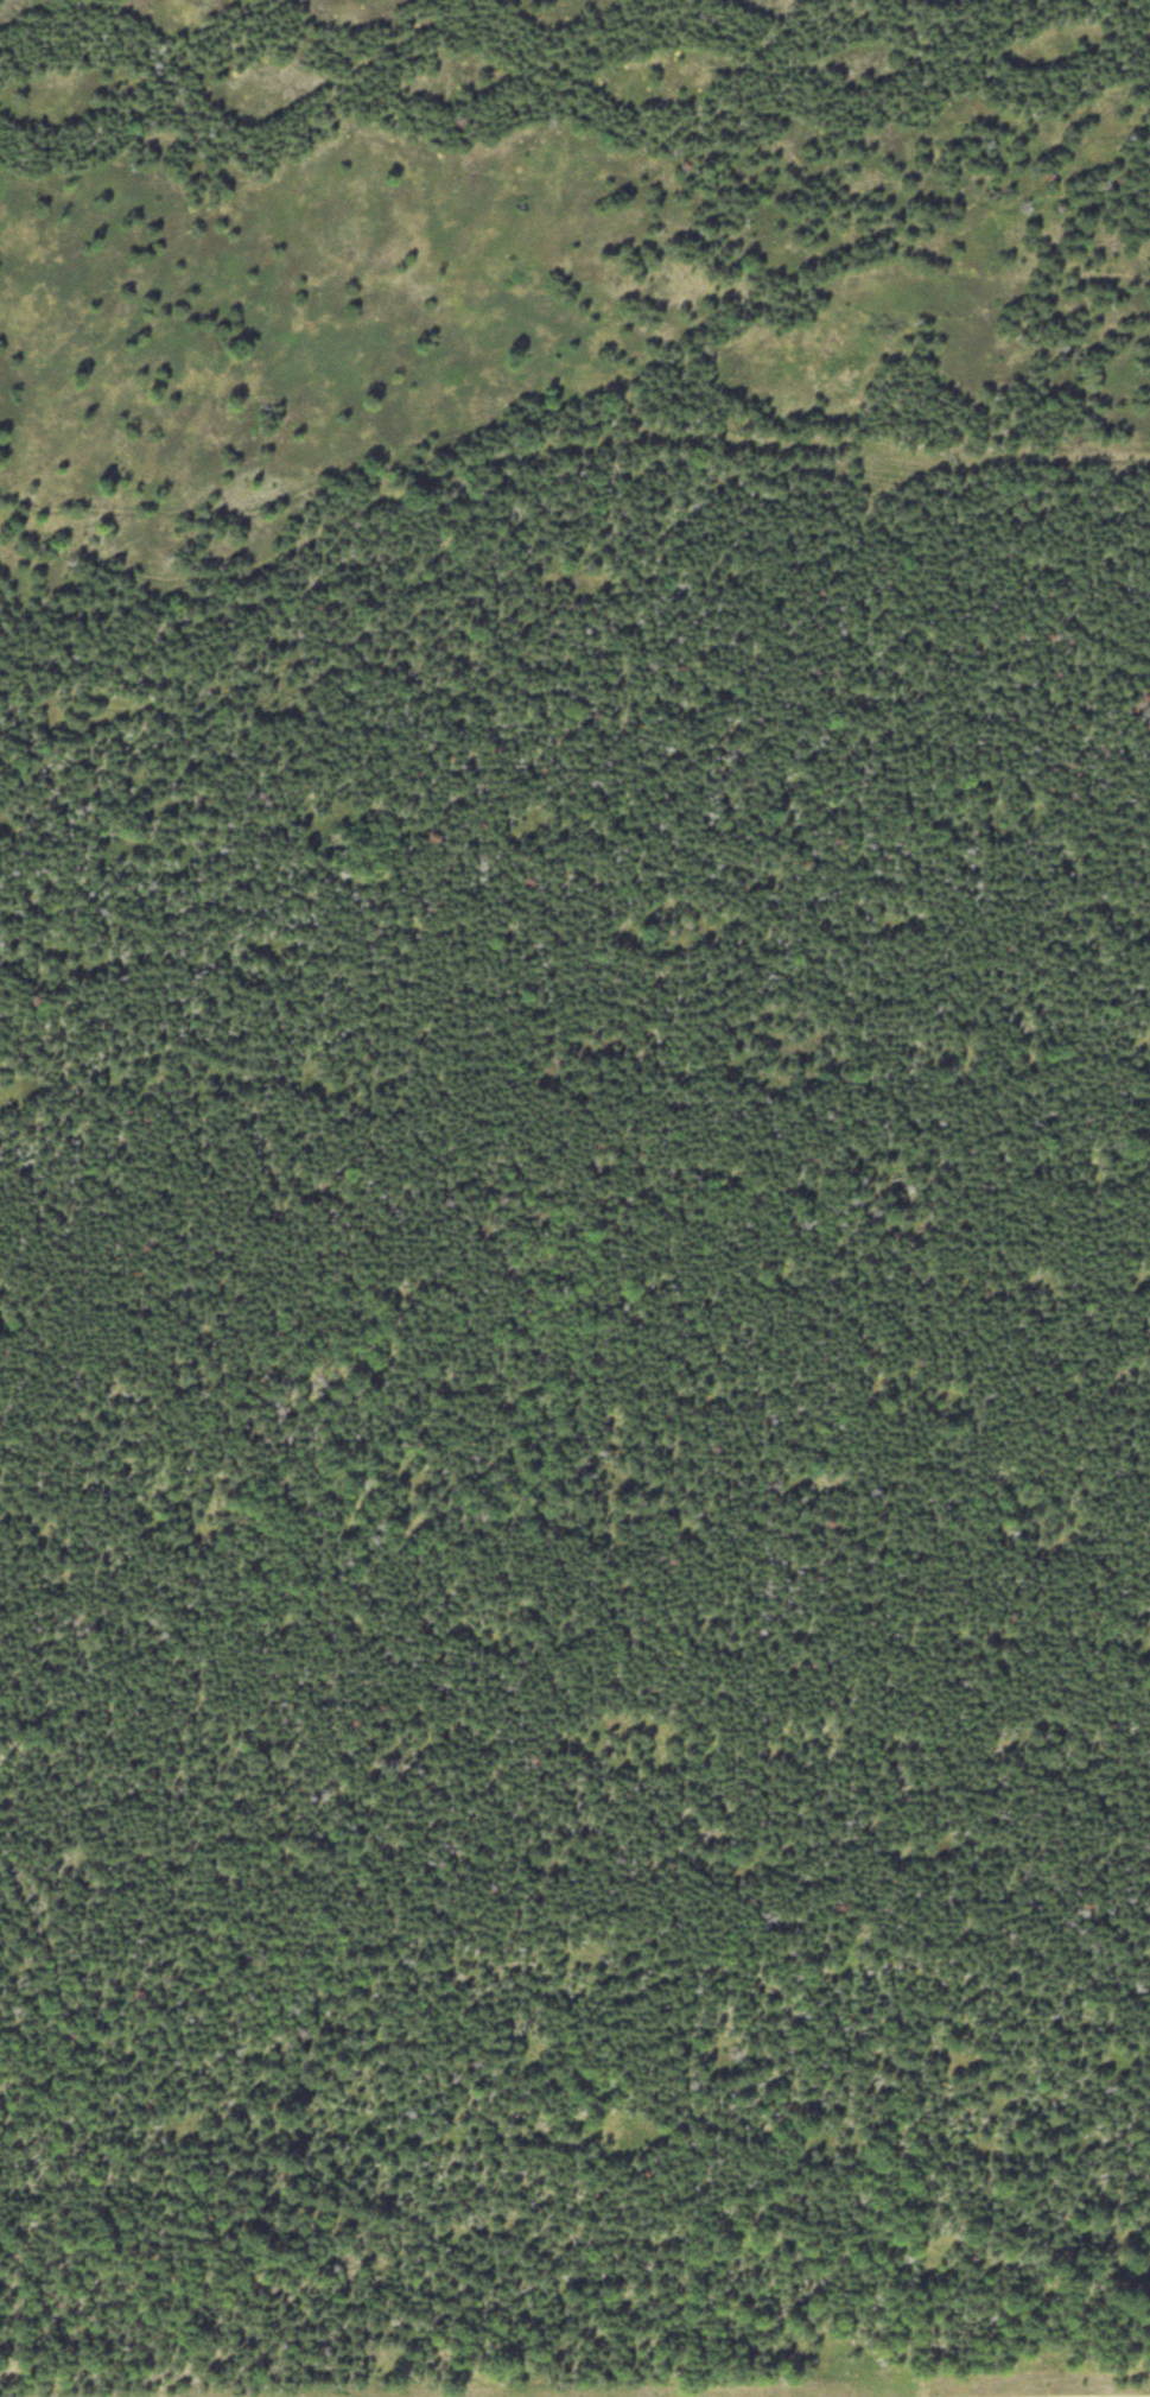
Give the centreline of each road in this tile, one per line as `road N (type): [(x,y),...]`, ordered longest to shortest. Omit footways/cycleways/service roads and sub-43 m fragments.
road 1 (residential): [(1149,477),(987,482)]

